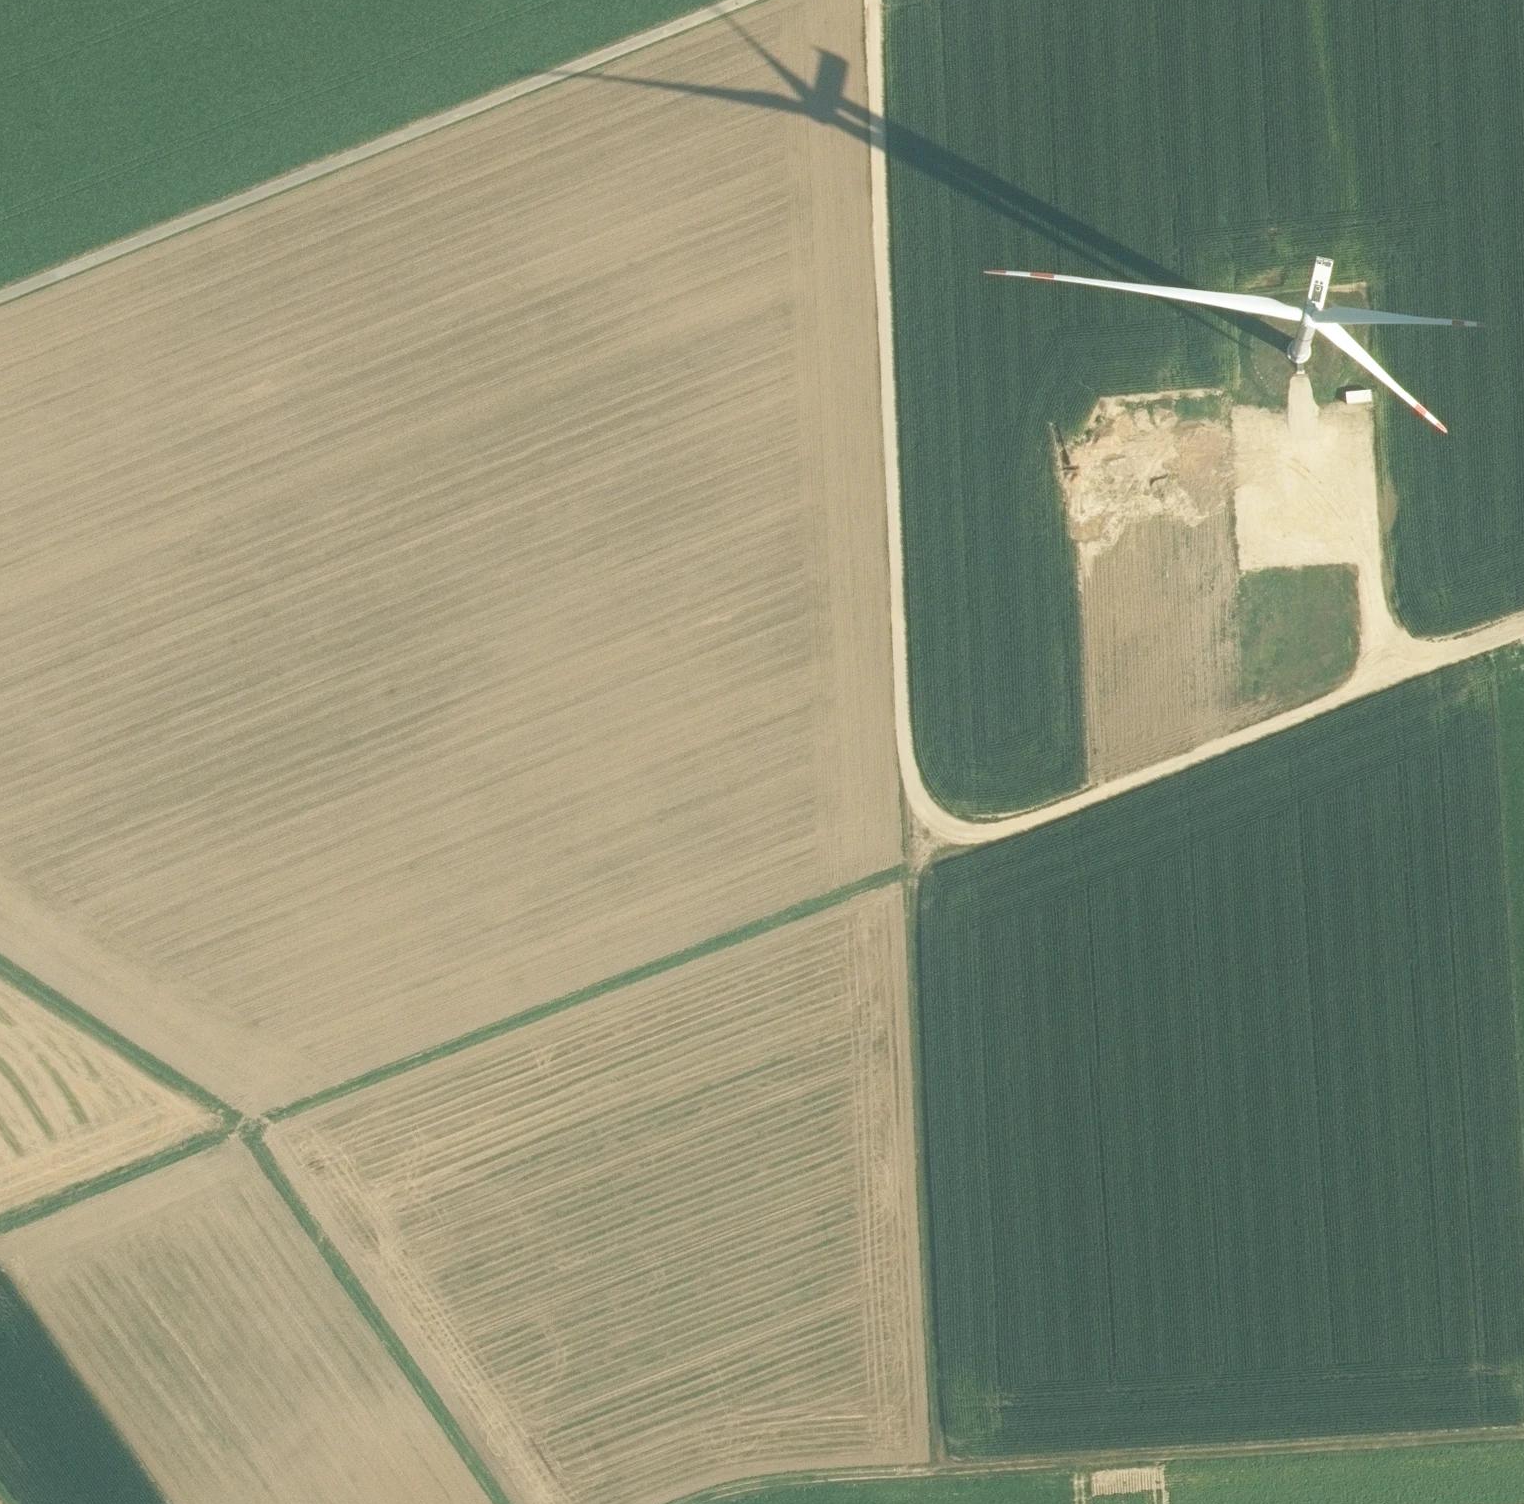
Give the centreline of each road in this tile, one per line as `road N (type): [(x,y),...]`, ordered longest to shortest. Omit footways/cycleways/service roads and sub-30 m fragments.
road 1 (track): [(0,1232),(911,871),(939,1470)]
road 2 (track): [(871,0),(911,871),(1523,627)]
road 3 (track): [(691,1503),(782,1480),(1523,1434)]
road 4 (track): [(0,972),(239,1139),(497,1503)]
road 5 (track): [(1412,669),(1382,629),(1363,554),(1350,419)]

